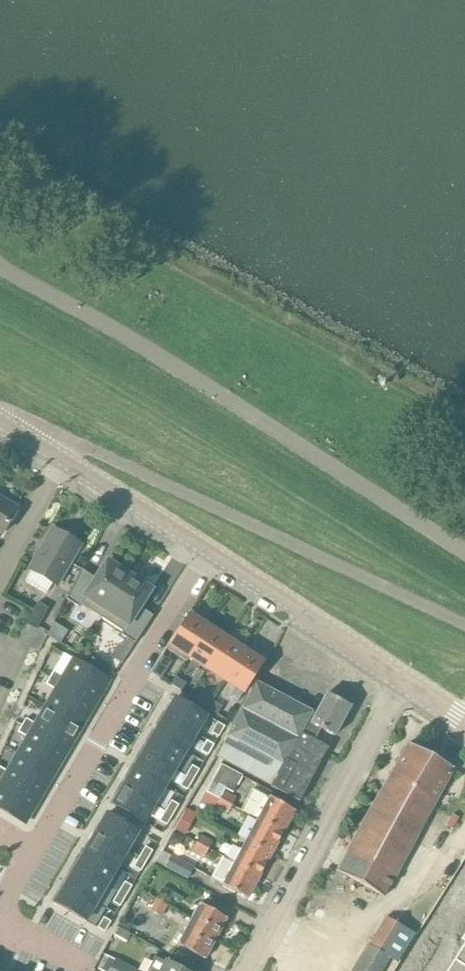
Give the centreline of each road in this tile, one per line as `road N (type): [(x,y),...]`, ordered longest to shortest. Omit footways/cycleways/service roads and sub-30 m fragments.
road 1 (residential): [(464,554),(0,270)]
road 2 (residential): [(464,627),(97,452),(0,420)]
road 3 (residential): [(40,849),(204,554)]
road 4 (residential): [(245,970),(402,682)]
road 5 (unclassified): [(204,554),(0,423)]
road 6 (unclassified): [(402,682),(204,554)]

